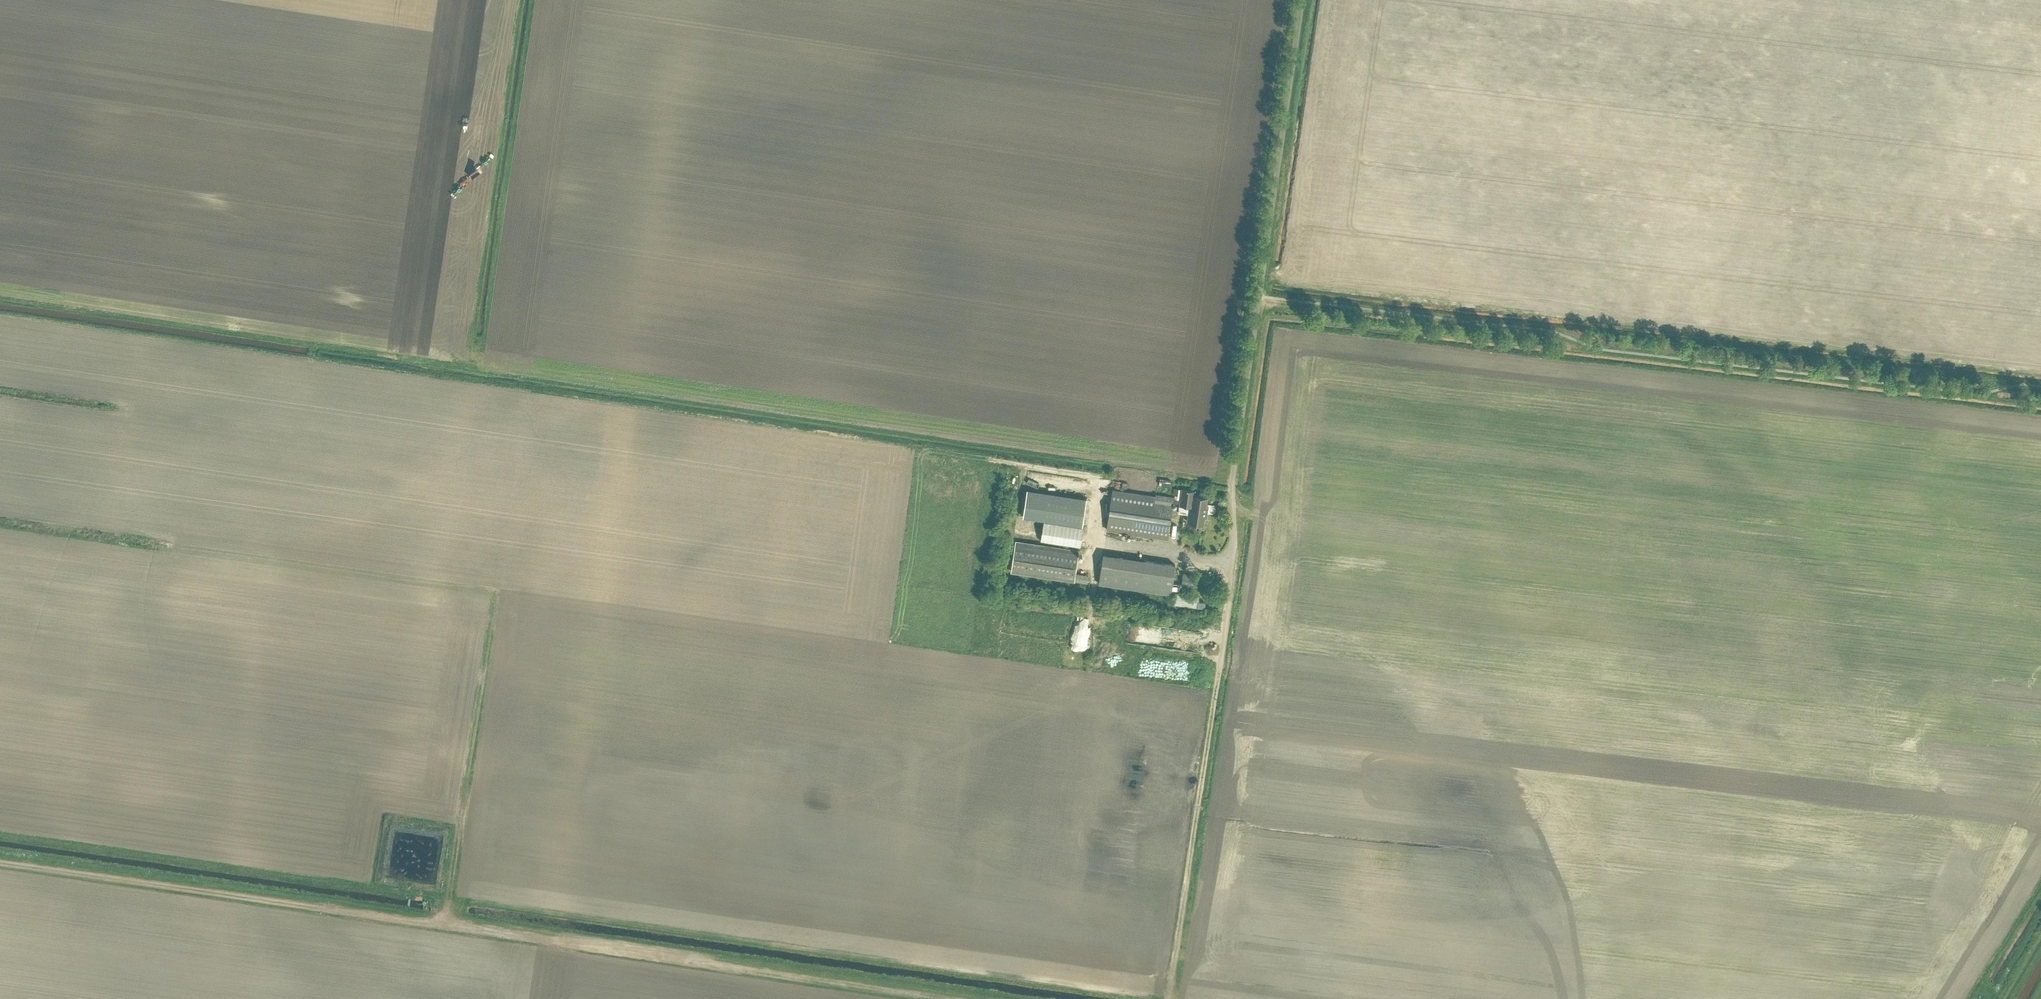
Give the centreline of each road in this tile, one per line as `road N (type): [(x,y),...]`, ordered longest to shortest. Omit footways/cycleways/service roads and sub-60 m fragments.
road 1 (unclassified): [(1223,634),(1240,429),(1303,0)]

